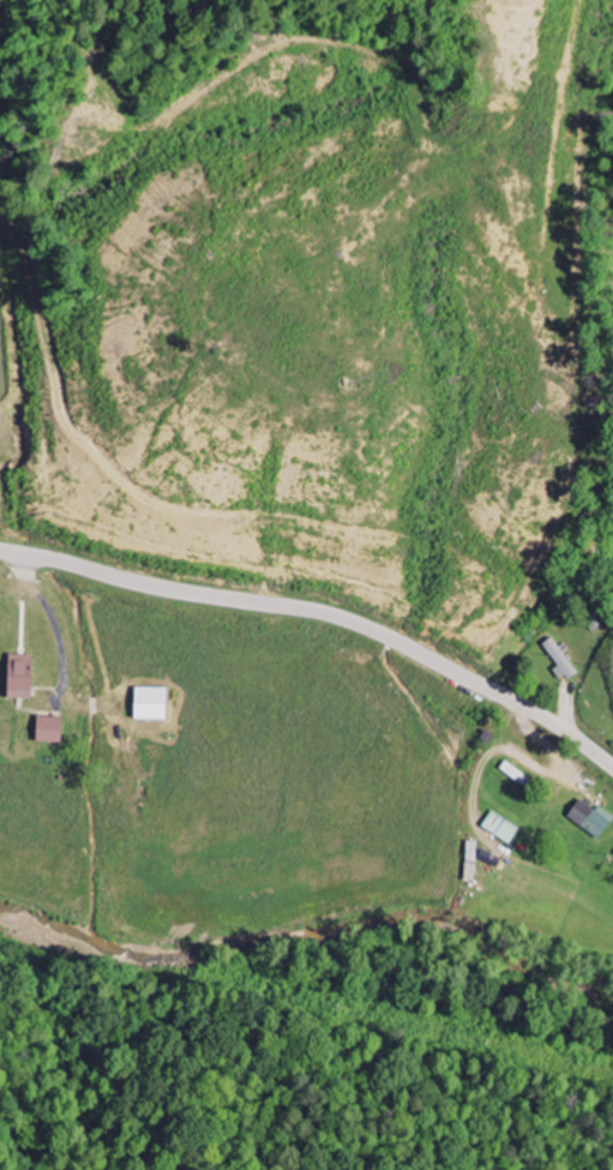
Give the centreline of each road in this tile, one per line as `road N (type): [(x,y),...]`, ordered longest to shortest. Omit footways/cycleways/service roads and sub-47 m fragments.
road 1 (tertiary): [(612,765),(543,715),(338,617),(0,550)]

